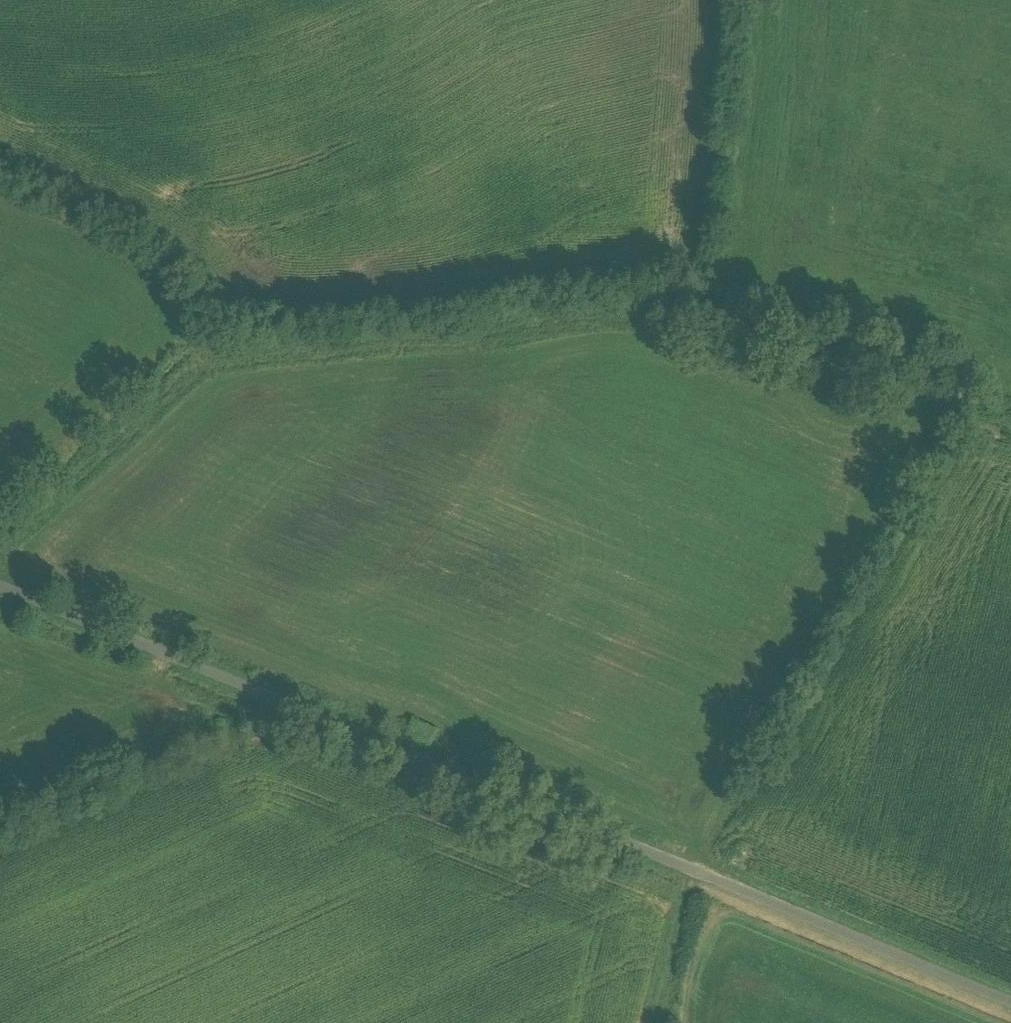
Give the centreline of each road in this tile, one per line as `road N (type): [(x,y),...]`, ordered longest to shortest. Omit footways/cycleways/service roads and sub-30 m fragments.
road 1 (unclassified): [(0,562),(1010,972)]

